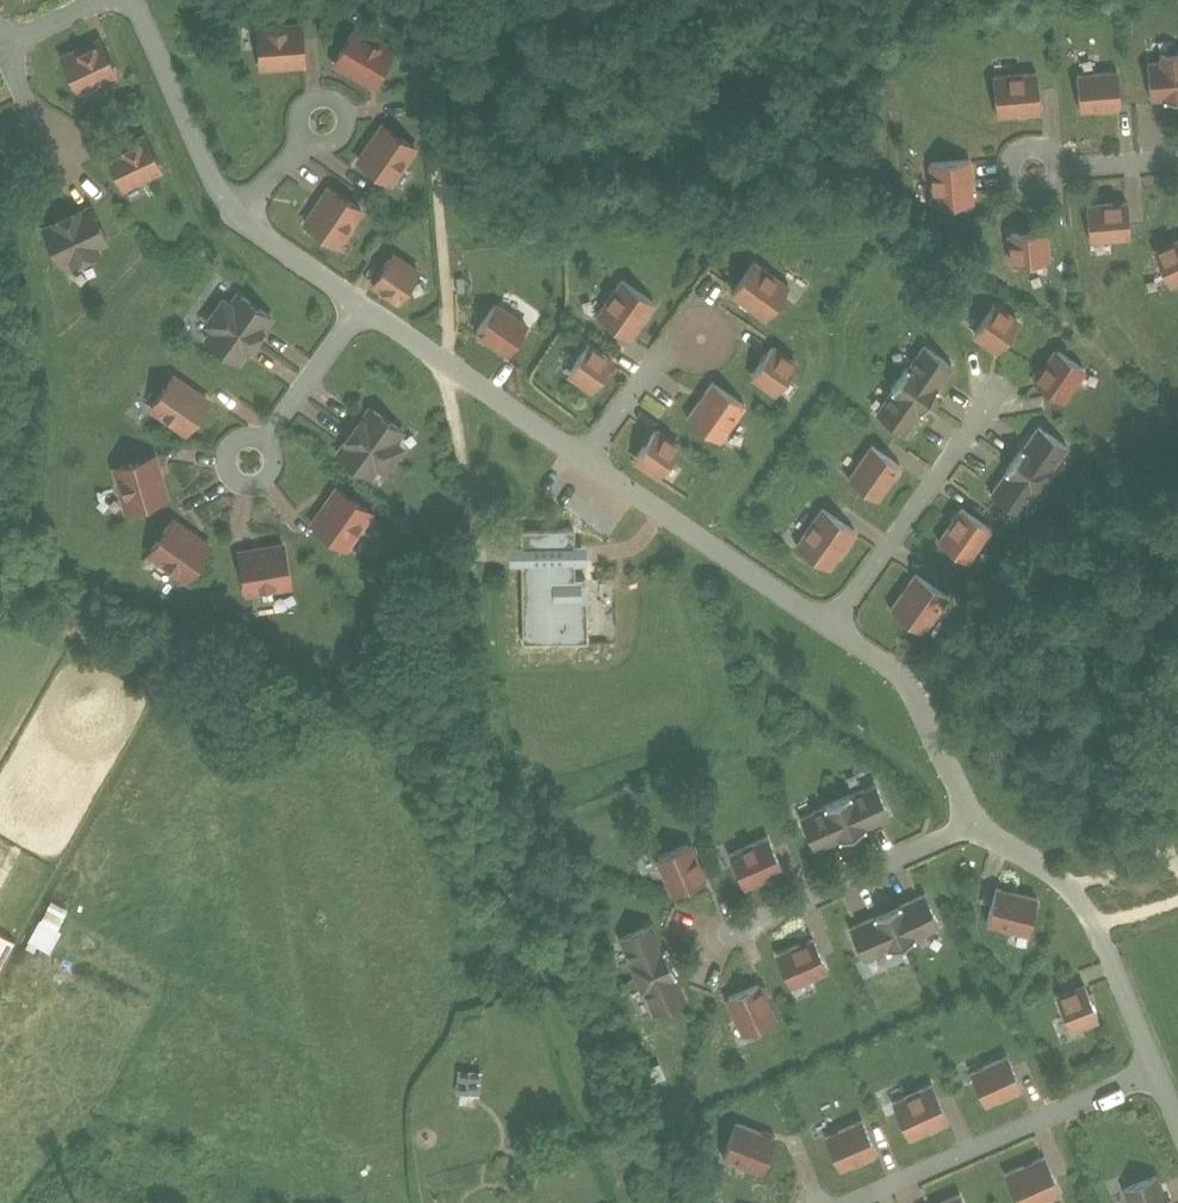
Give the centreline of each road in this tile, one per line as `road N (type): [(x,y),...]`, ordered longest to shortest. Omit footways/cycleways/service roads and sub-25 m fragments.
road 1 (track): [(420,0),(449,358)]
road 2 (residential): [(1154,1065),(849,1202)]
road 3 (residential): [(1154,1065),(1095,930),(1065,887),(970,820)]
road 4 (residential): [(999,375),(835,619)]
road 5 (track): [(638,1202),(526,931)]
road 6 (residential): [(970,820),(711,942)]
road 7 (residential): [(588,450),(360,304)]
road 8 (residential): [(970,820),(908,688),(835,619)]
road 9 (residential): [(240,207),(134,0)]
road 10 (residential): [(835,619),(664,507)]
road 11 (track): [(472,551),(449,358)]
road 12 (residential): [(588,450),(651,360),(701,335)]
road 13 (residential): [(269,435),(360,304)]
road 14 (residential): [(360,304),(240,207)]
road 15 (residential): [(1051,182),(1036,191),(1013,183),(1005,164),(1010,148),(1031,136),(1050,144),(1059,163)]
road 16 (residential): [(312,133),(296,112),(301,95),(322,84),(342,91),(350,110),(343,129)]
road 17 (residential): [(270,473),(255,482),(232,474),(224,455),(229,439),(250,427),(269,435)]

